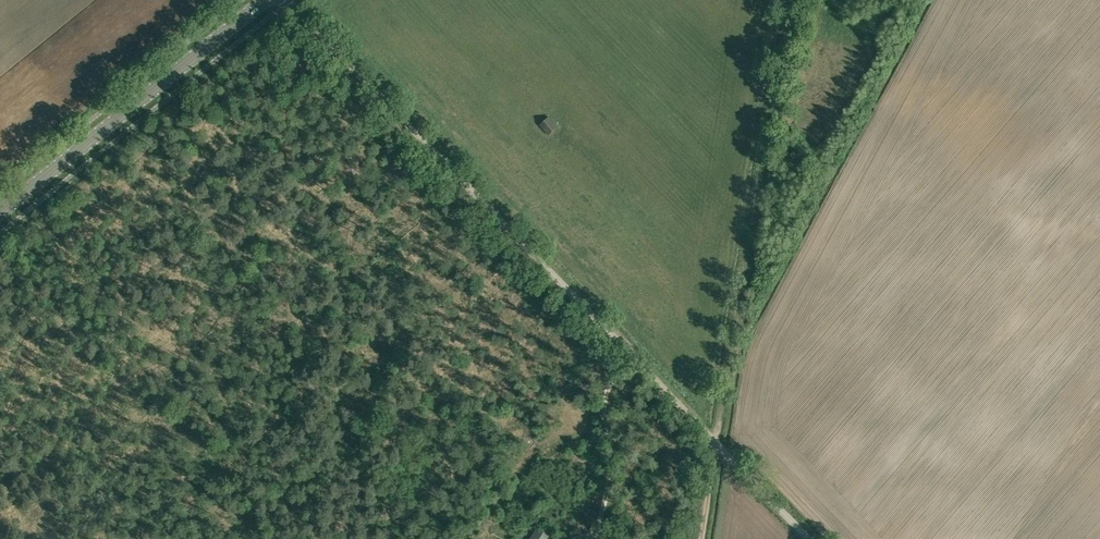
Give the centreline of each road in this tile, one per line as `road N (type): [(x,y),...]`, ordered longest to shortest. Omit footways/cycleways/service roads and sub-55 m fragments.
road 1 (unclassified): [(809,538),(287,0)]
road 2 (track): [(787,0),(722,448),(699,538)]
road 3 (tertiary): [(0,213),(265,0)]

